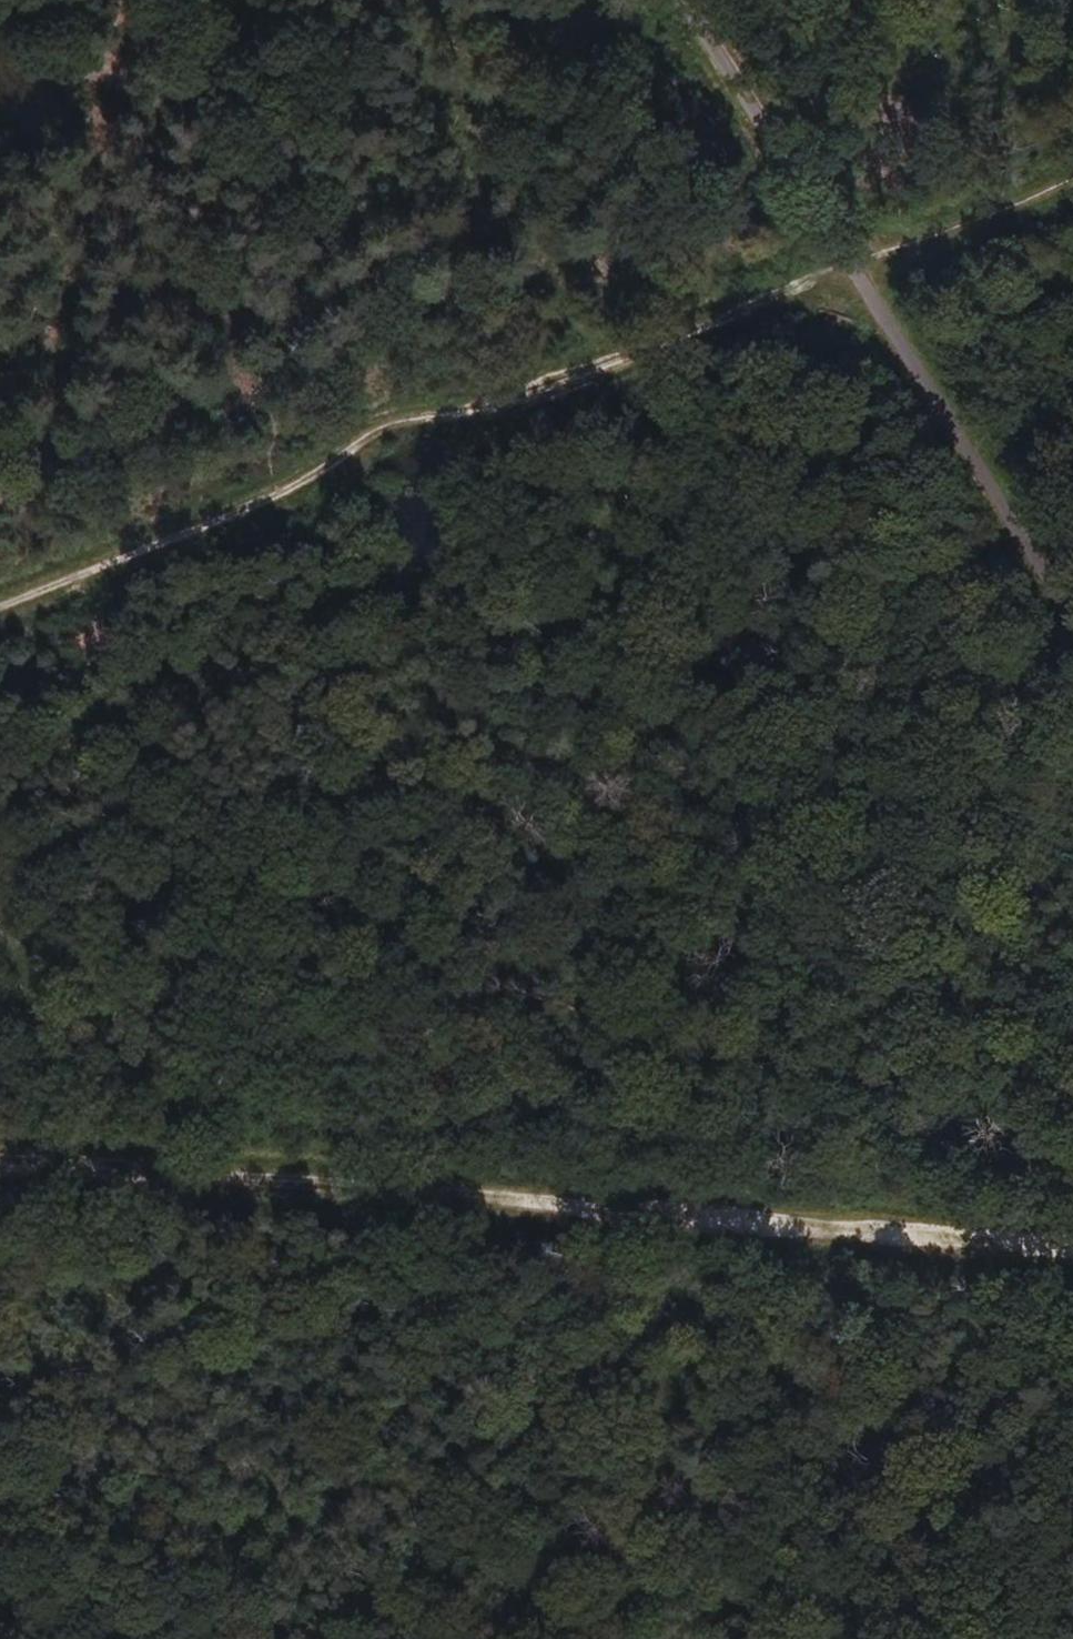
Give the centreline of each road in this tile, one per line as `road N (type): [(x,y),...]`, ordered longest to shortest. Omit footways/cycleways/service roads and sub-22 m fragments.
road 1 (track): [(1072,183),(509,406),(383,430),(354,443),(341,462),(265,498),(0,607)]
road 2 (track): [(0,1157),(1072,1250)]
road 3 (unclassified): [(1072,618),(681,0)]

